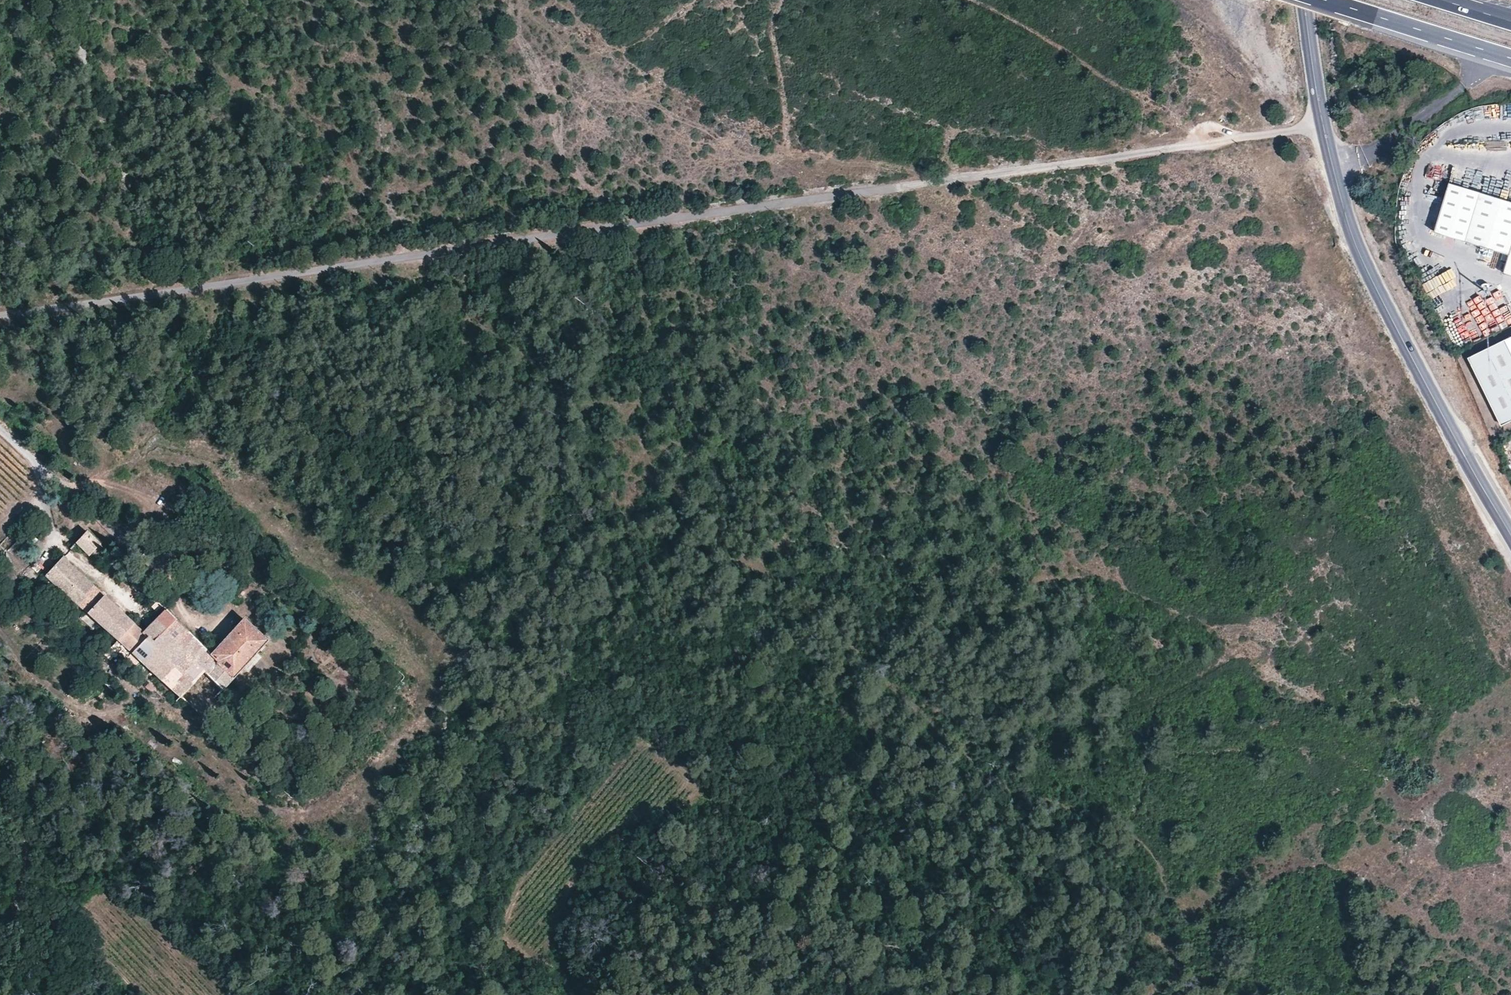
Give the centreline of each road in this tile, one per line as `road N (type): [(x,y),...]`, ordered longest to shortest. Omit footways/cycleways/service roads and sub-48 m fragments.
road 1 (unclassified): [(1324,128),(0,318)]
road 2 (tertiary): [(1510,535),(1364,263),(1324,128)]
road 3 (trunk): [(1329,0),(1510,57)]
road 4 (tertiary): [(1324,128),(1306,0)]

